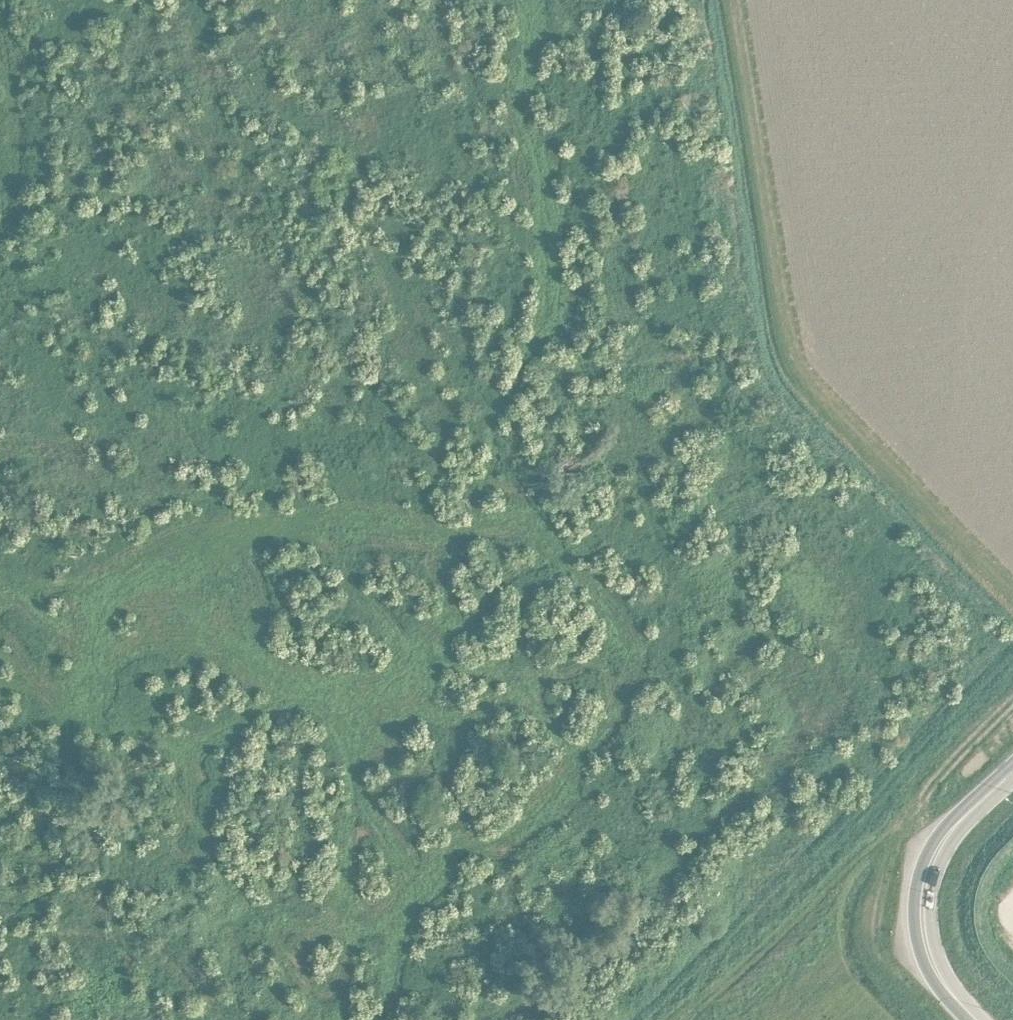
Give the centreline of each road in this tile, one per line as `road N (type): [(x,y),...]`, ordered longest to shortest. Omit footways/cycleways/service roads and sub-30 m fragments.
road 1 (tertiary): [(1012,759),(943,833),(922,891),(940,972),(985,1019)]

